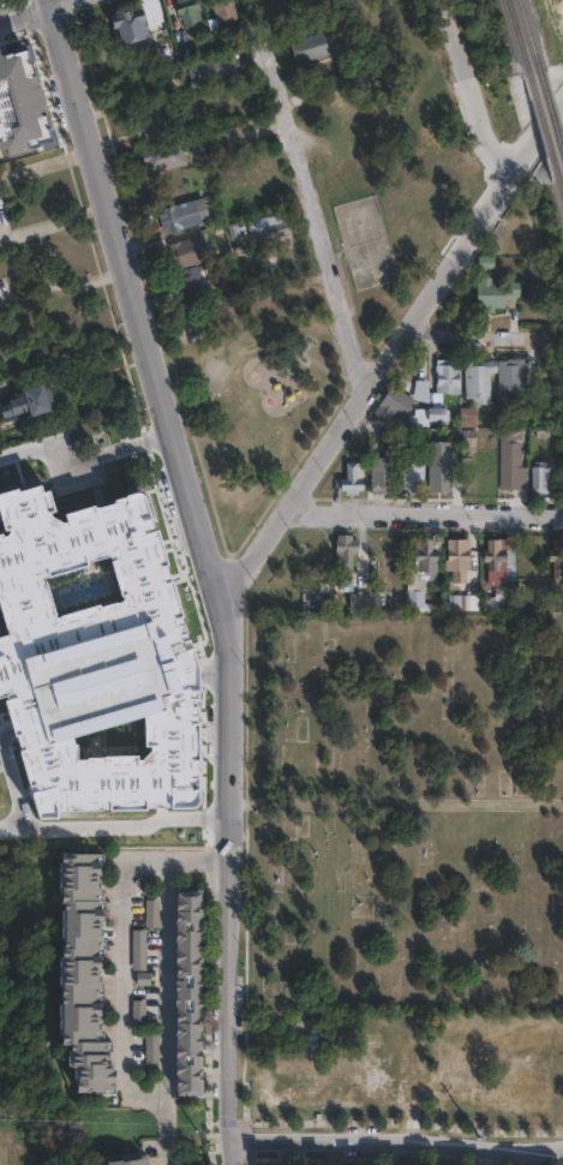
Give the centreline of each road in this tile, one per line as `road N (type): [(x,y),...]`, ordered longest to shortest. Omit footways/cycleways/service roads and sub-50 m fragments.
road 1 (residential): [(231,1164),(221,629),(47,0)]
road 2 (residential): [(214,593),(244,572),(562,104)]
road 3 (residential): [(360,395),(271,38)]
road 4 (residential): [(168,1164),(167,858),(227,859)]
road 5 (residential): [(228,1136),(562,1145)]
road 6 (residential): [(282,514),(556,513)]
road 7 (residential): [(515,168),(480,126),(446,0)]
road 8 (residential): [(397,336),(533,339)]

